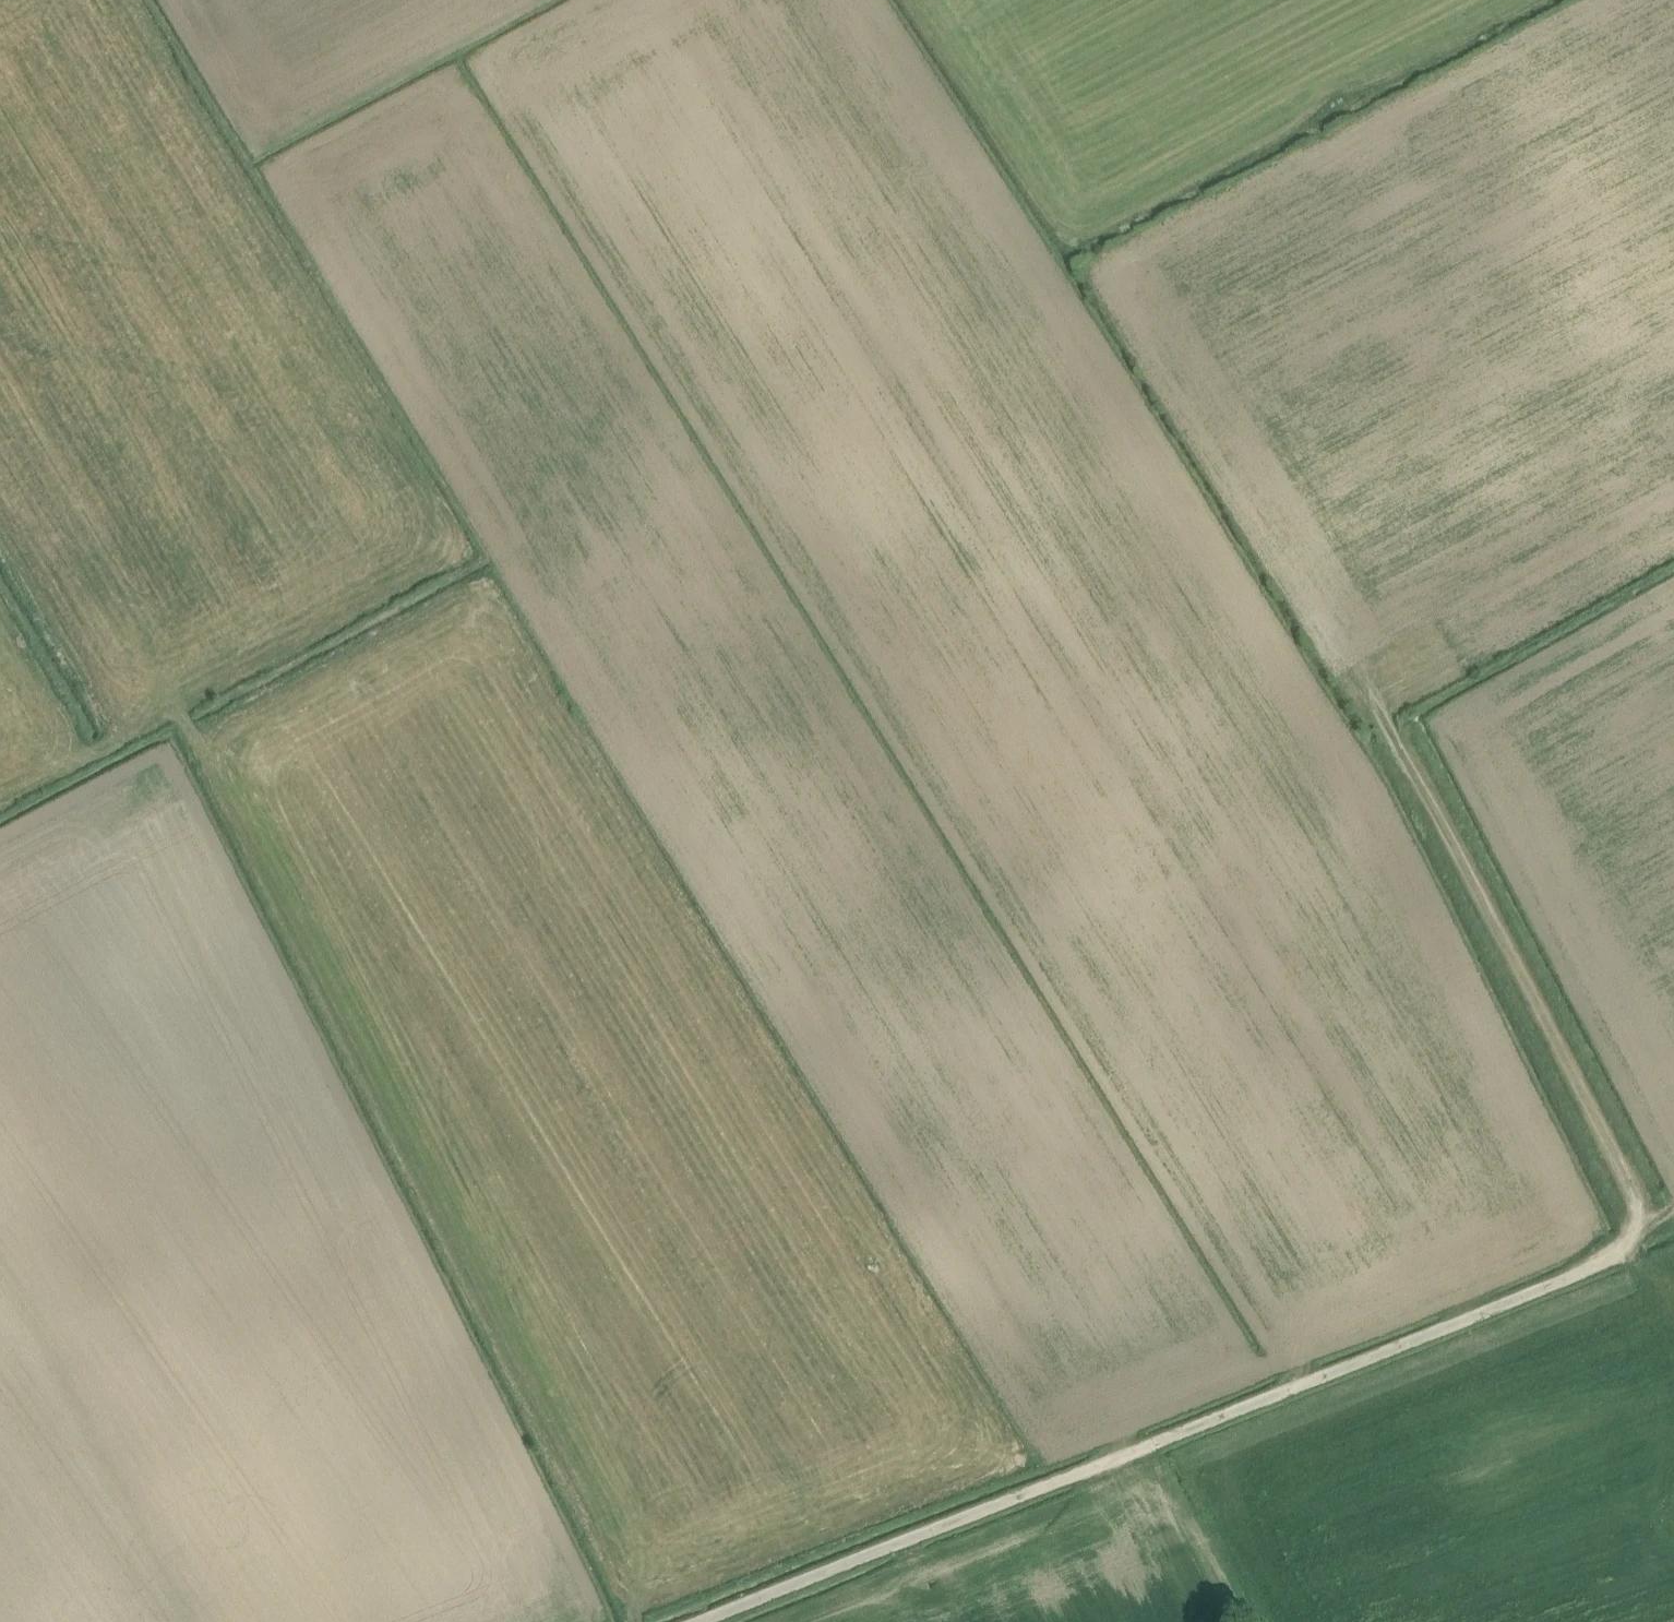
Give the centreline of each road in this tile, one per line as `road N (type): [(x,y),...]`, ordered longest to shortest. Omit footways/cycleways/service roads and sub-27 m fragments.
road 1 (unclassified): [(699,1621),(1618,1256)]
road 2 (track): [(1383,725),(1436,804),(1617,1159),(1637,1226),(1618,1256)]

